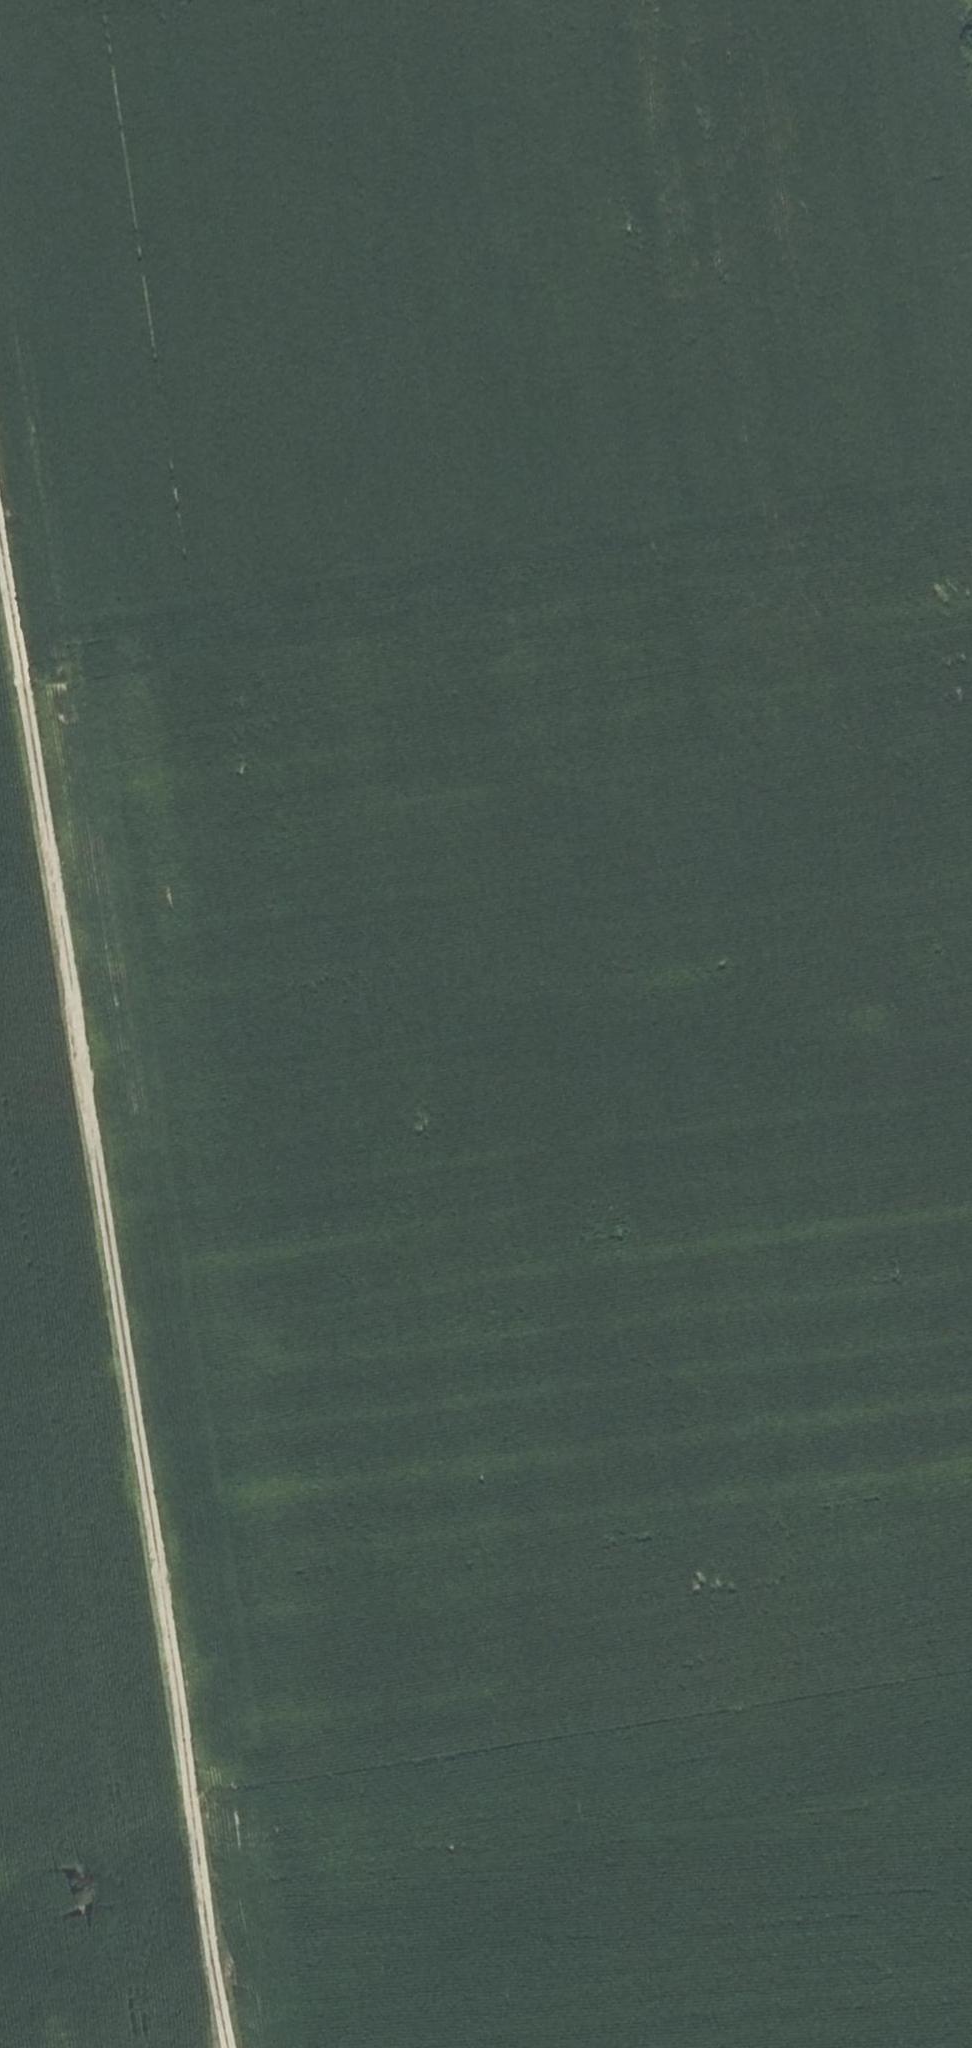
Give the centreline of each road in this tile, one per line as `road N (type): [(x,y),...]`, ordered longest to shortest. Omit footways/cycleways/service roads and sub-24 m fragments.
road 1 (track): [(230,2047),(0,538)]

